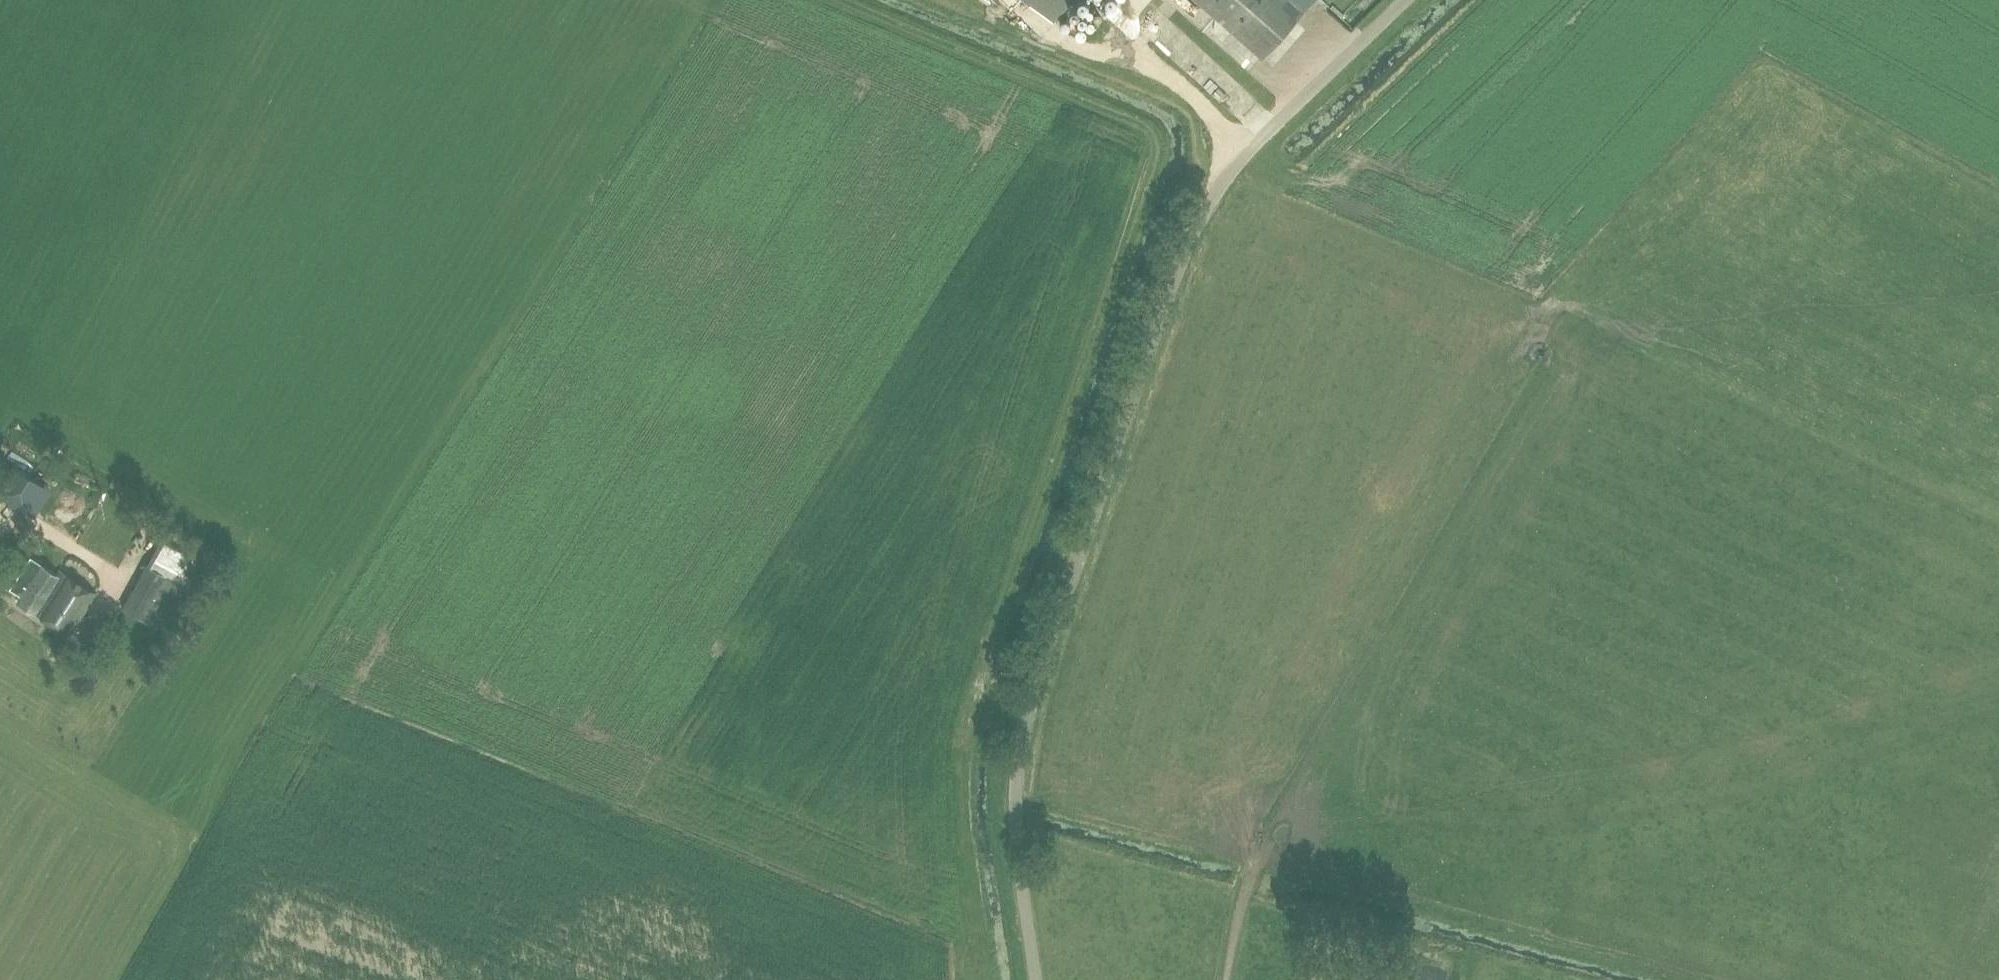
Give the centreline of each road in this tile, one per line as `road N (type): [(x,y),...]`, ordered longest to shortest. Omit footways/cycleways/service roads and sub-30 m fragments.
road 1 (unclassified): [(1036,979),(1018,840),(1022,738),(1199,221),(1244,159),(1408,0)]

